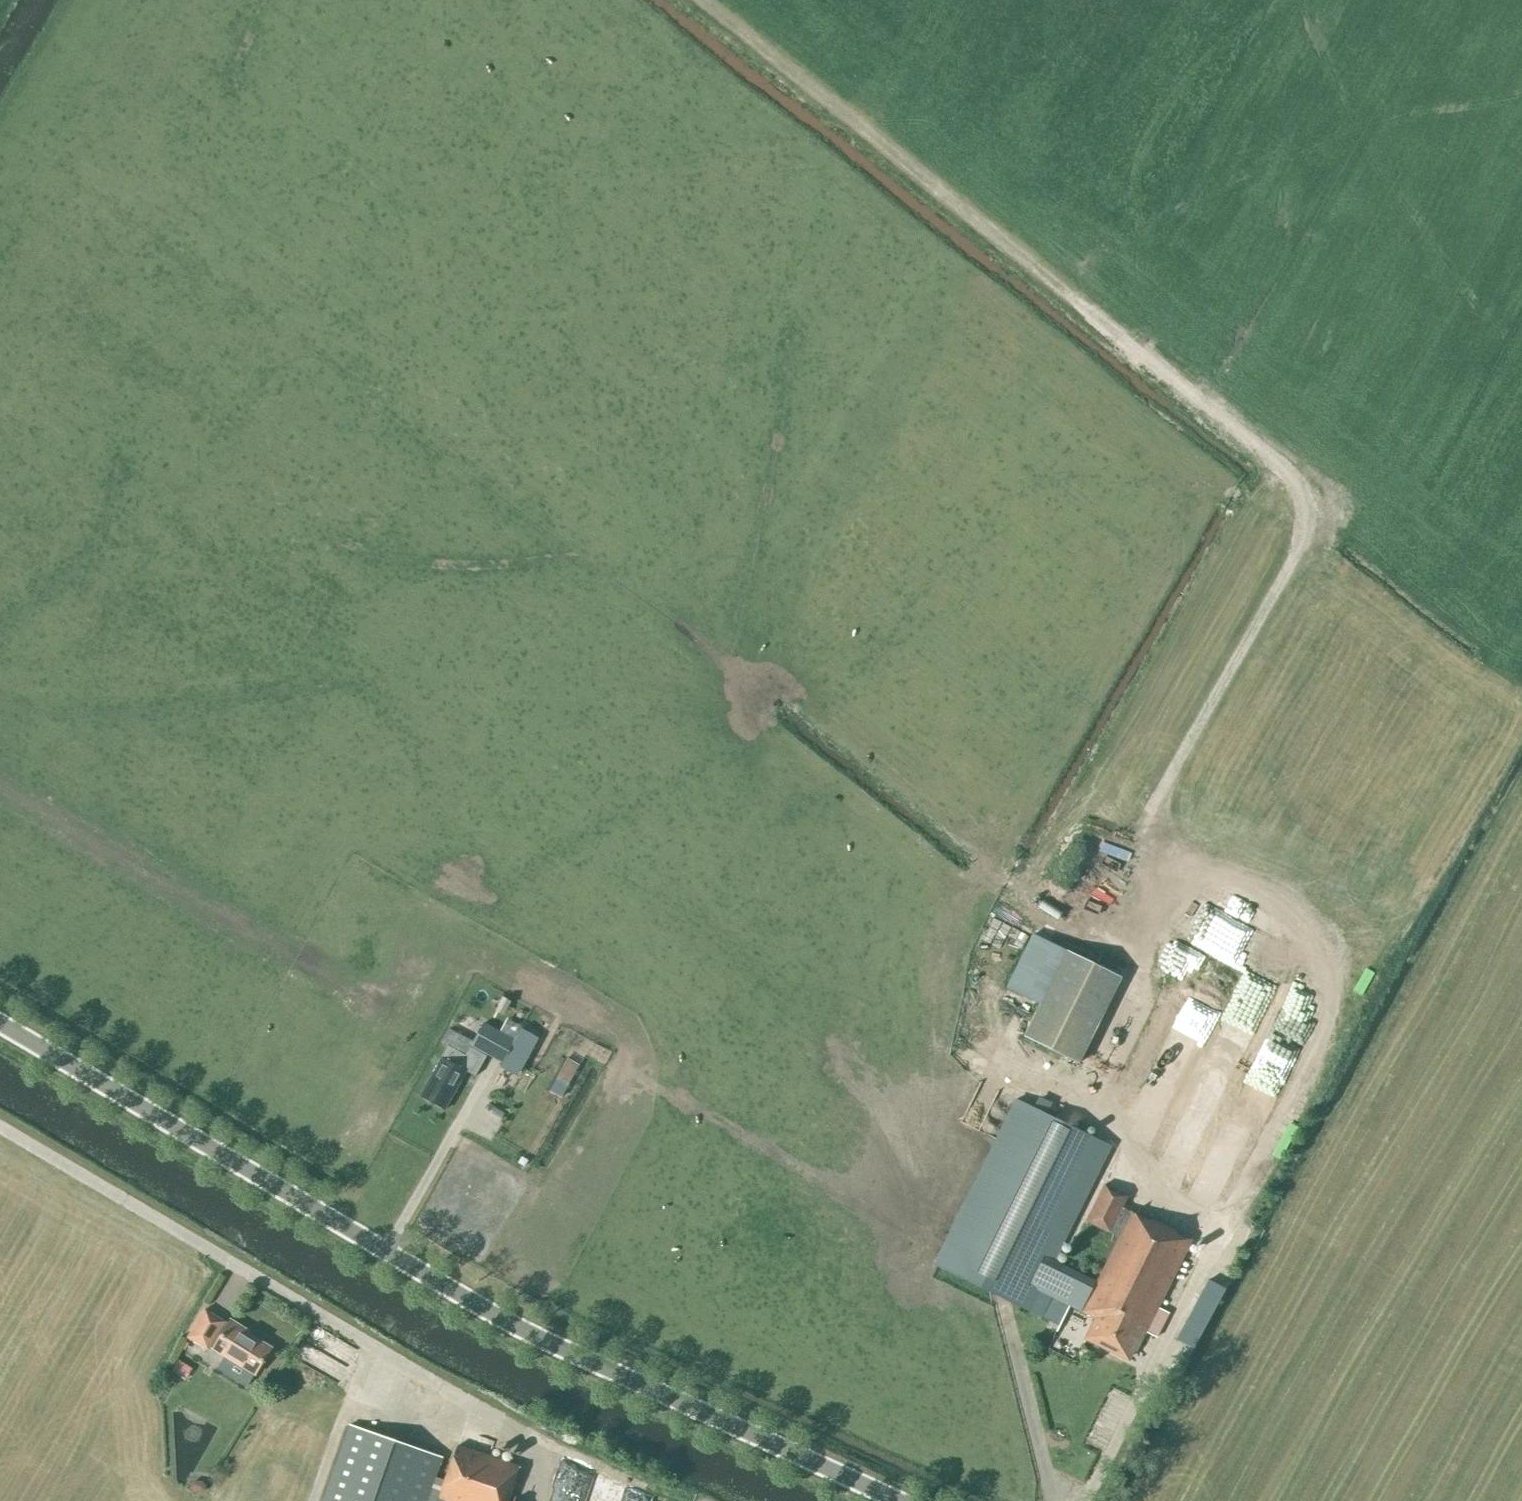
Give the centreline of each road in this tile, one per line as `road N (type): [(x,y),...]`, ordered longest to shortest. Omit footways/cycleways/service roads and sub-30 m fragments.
road 1 (unclassified): [(894,1500),(482,1313),(0,1025)]

